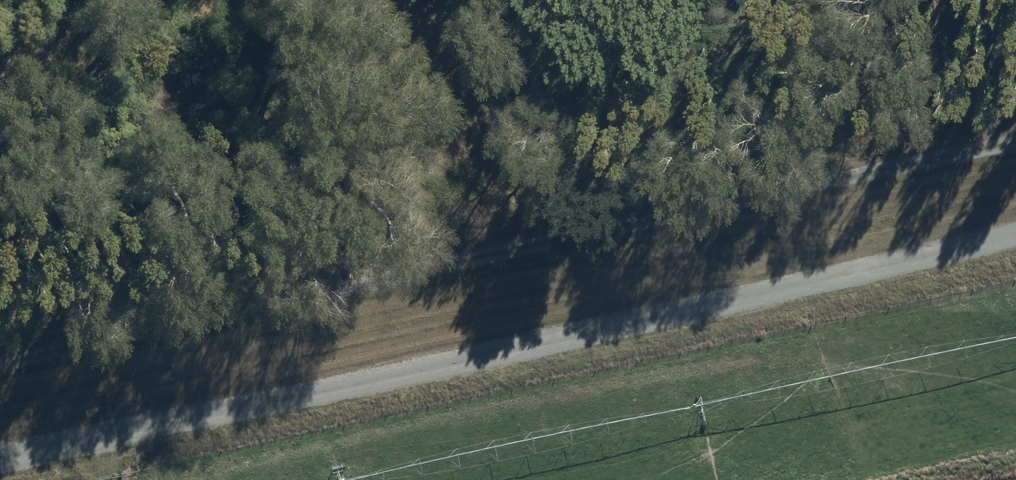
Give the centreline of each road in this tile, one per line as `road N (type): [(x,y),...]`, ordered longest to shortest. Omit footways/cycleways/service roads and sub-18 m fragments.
road 1 (unclassified): [(1015,237),(0,462)]
road 2 (track): [(488,253),(873,269)]
road 3 (track): [(488,253),(426,0)]

